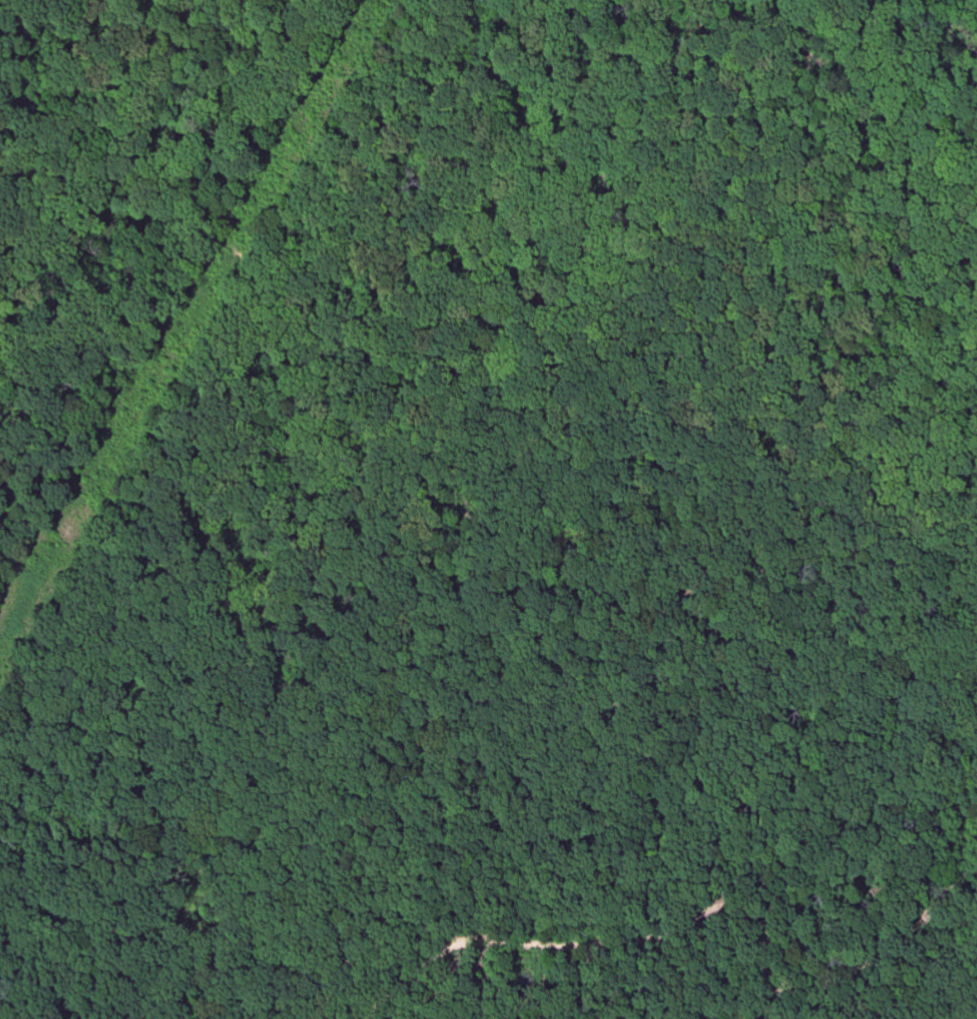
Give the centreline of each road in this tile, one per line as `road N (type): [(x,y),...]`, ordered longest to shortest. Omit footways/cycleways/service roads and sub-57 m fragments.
road 1 (residential): [(976,878),(892,953),(810,996),(772,985),(761,925),(728,907),(655,939),(467,949),(385,995),(361,1018)]

